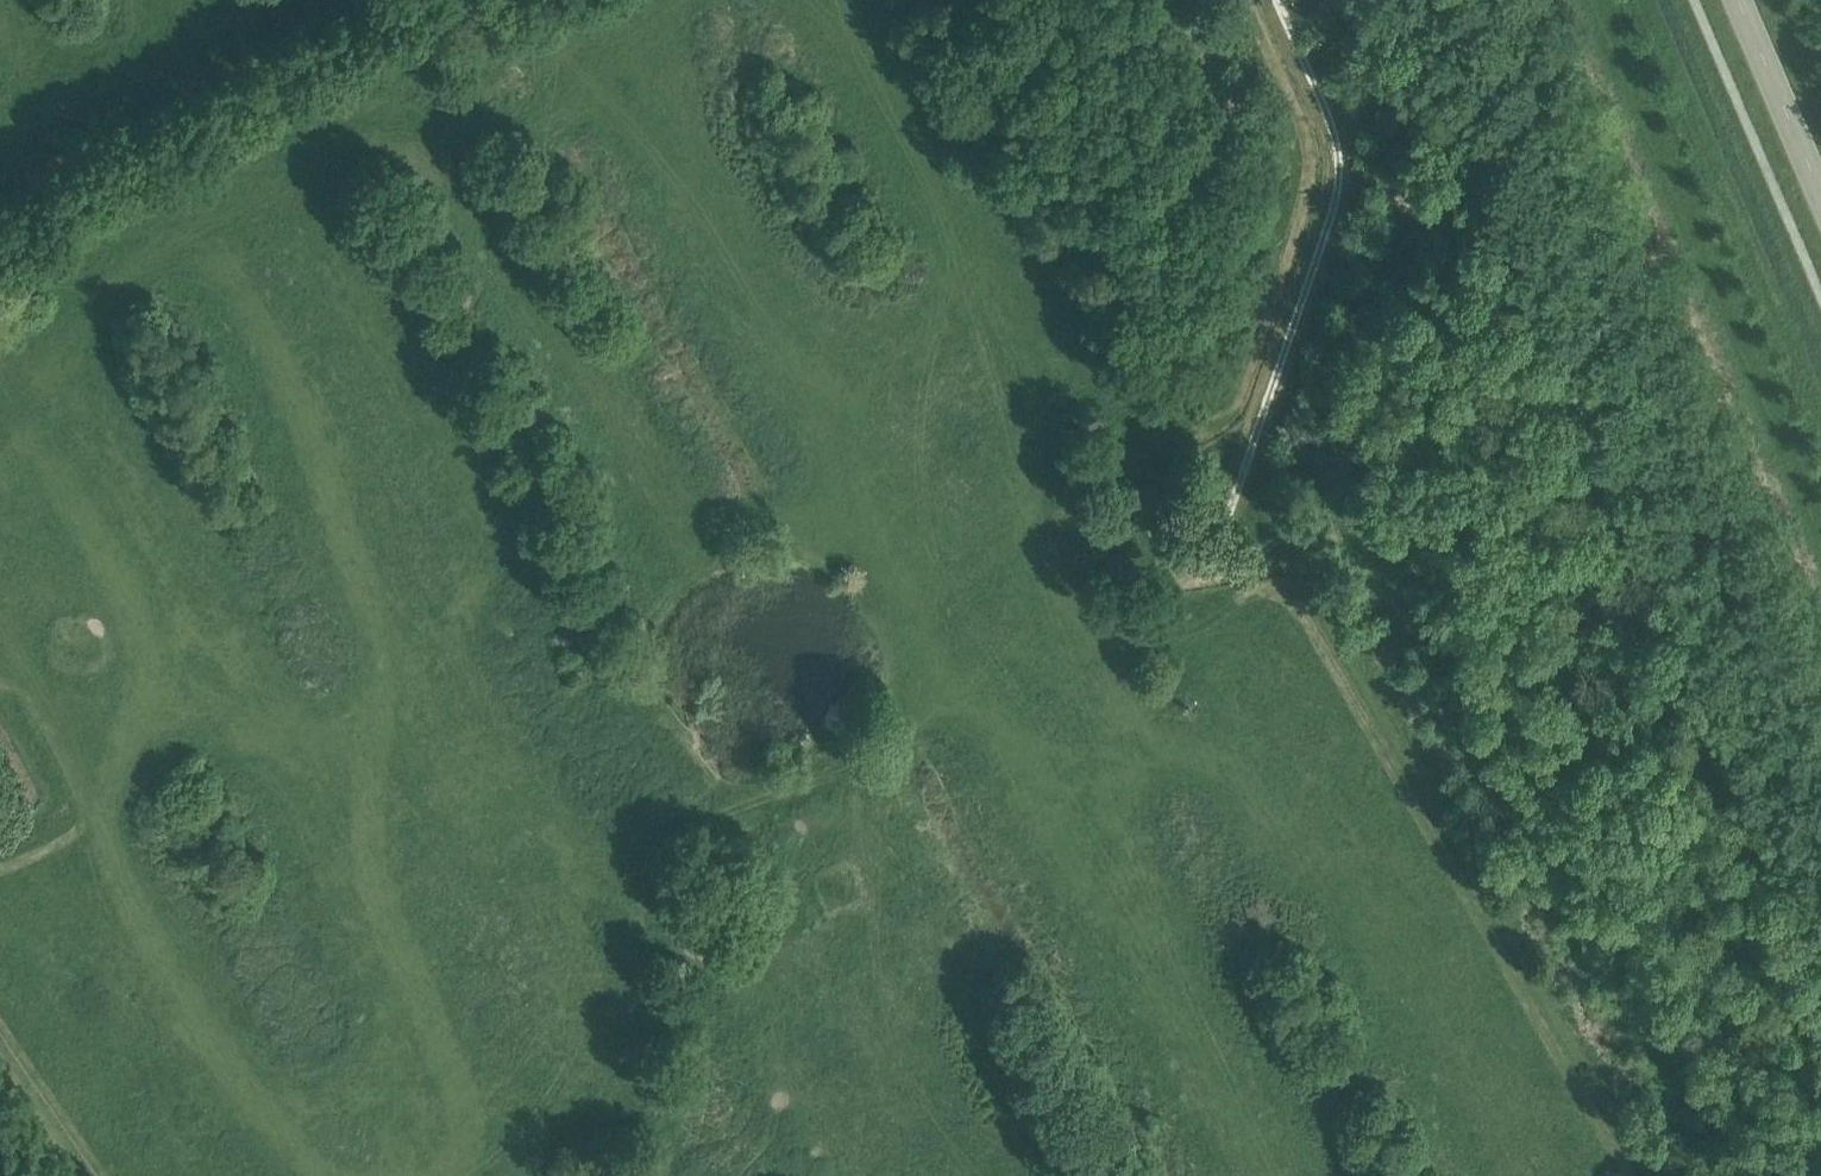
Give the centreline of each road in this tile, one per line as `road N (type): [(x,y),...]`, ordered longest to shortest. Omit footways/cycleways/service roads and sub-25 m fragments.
road 1 (track): [(0,271),(443,0)]
road 2 (tertiary): [(1735,0),(1820,203)]

